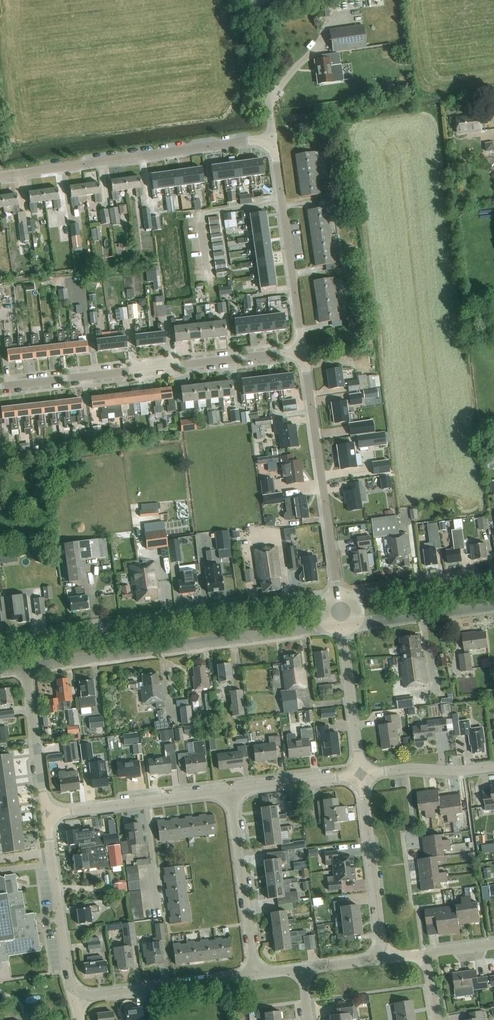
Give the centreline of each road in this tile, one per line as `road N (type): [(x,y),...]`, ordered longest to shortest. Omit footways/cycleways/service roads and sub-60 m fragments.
road 1 (tertiary): [(30,666),(342,626)]
road 2 (residential): [(31,636),(338,595)]
road 3 (residential): [(0,387),(303,352)]
road 4 (residential): [(0,176),(273,139)]
road 5 (residential): [(338,595),(303,352)]
road 6 (residential): [(303,352),(273,139)]
road 7 (residential): [(382,959),(360,774)]
road 8 (residential): [(76,998),(47,814)]
road 9 (residential): [(47,814),(231,791)]
road 10 (residential): [(255,974),(231,791)]
road 11 (residential): [(76,998),(255,974)]
road 12 (residential): [(338,595),(493,575)]
road 13 (tertiary): [(342,626),(493,605)]
road 14 (residential): [(360,774),(342,626)]
road 15 (residential): [(47,814),(30,666)]
road 16 (residential): [(360,774),(493,767)]
road 17 (residential): [(231,791),(360,774)]

